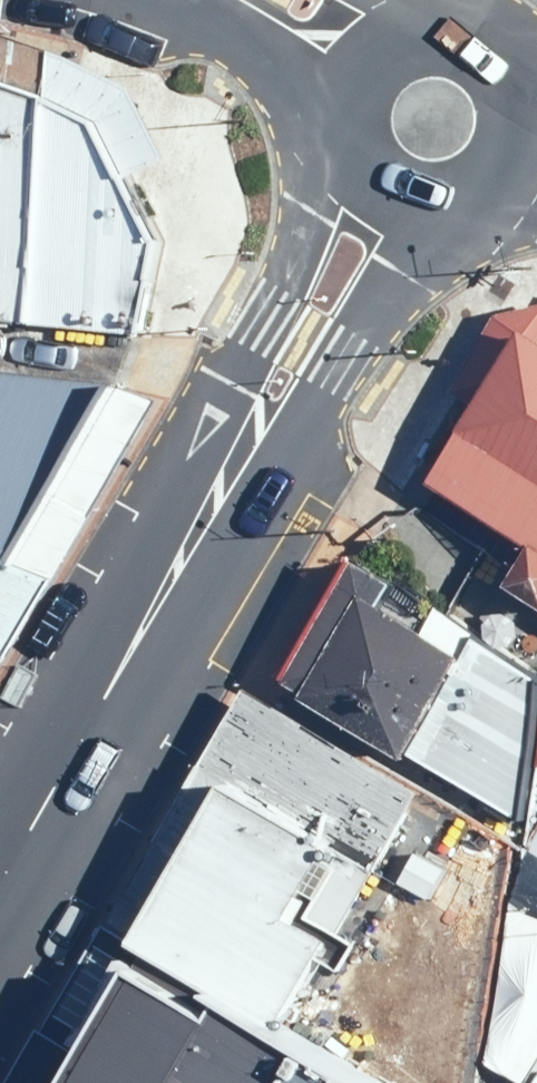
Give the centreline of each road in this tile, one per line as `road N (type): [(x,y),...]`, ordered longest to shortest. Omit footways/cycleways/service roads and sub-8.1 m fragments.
road 1 (residential): [(55,776),(106,616),(288,276),(334,131)]
road 2 (residential): [(455,211),(306,422),(173,644),(55,776)]
road 3 (residential): [(337,91),(156,0)]
road 4 (residential): [(427,19),(491,37),(510,59),(522,83),(526,147)]
road 5 (residential): [(455,211),(415,213),(377,198),(348,169),(334,131)]
road 6 (residential): [(337,91),(369,46),(397,26),(427,19)]

